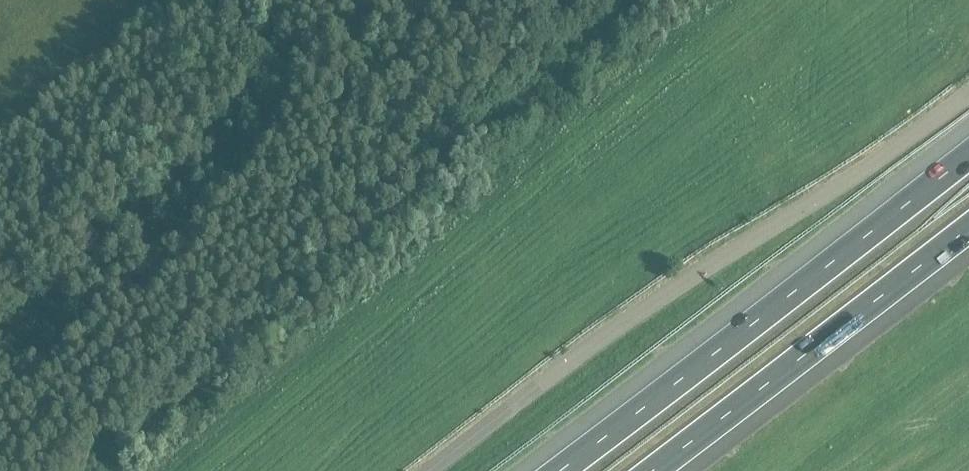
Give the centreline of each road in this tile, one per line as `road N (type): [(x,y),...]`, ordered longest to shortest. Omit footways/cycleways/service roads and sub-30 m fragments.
road 1 (unclassified): [(968,91),(794,213),(627,316),(424,470)]
road 2 (motorway): [(968,152),(555,470)]
road 3 (motorway): [(657,470),(968,231)]

